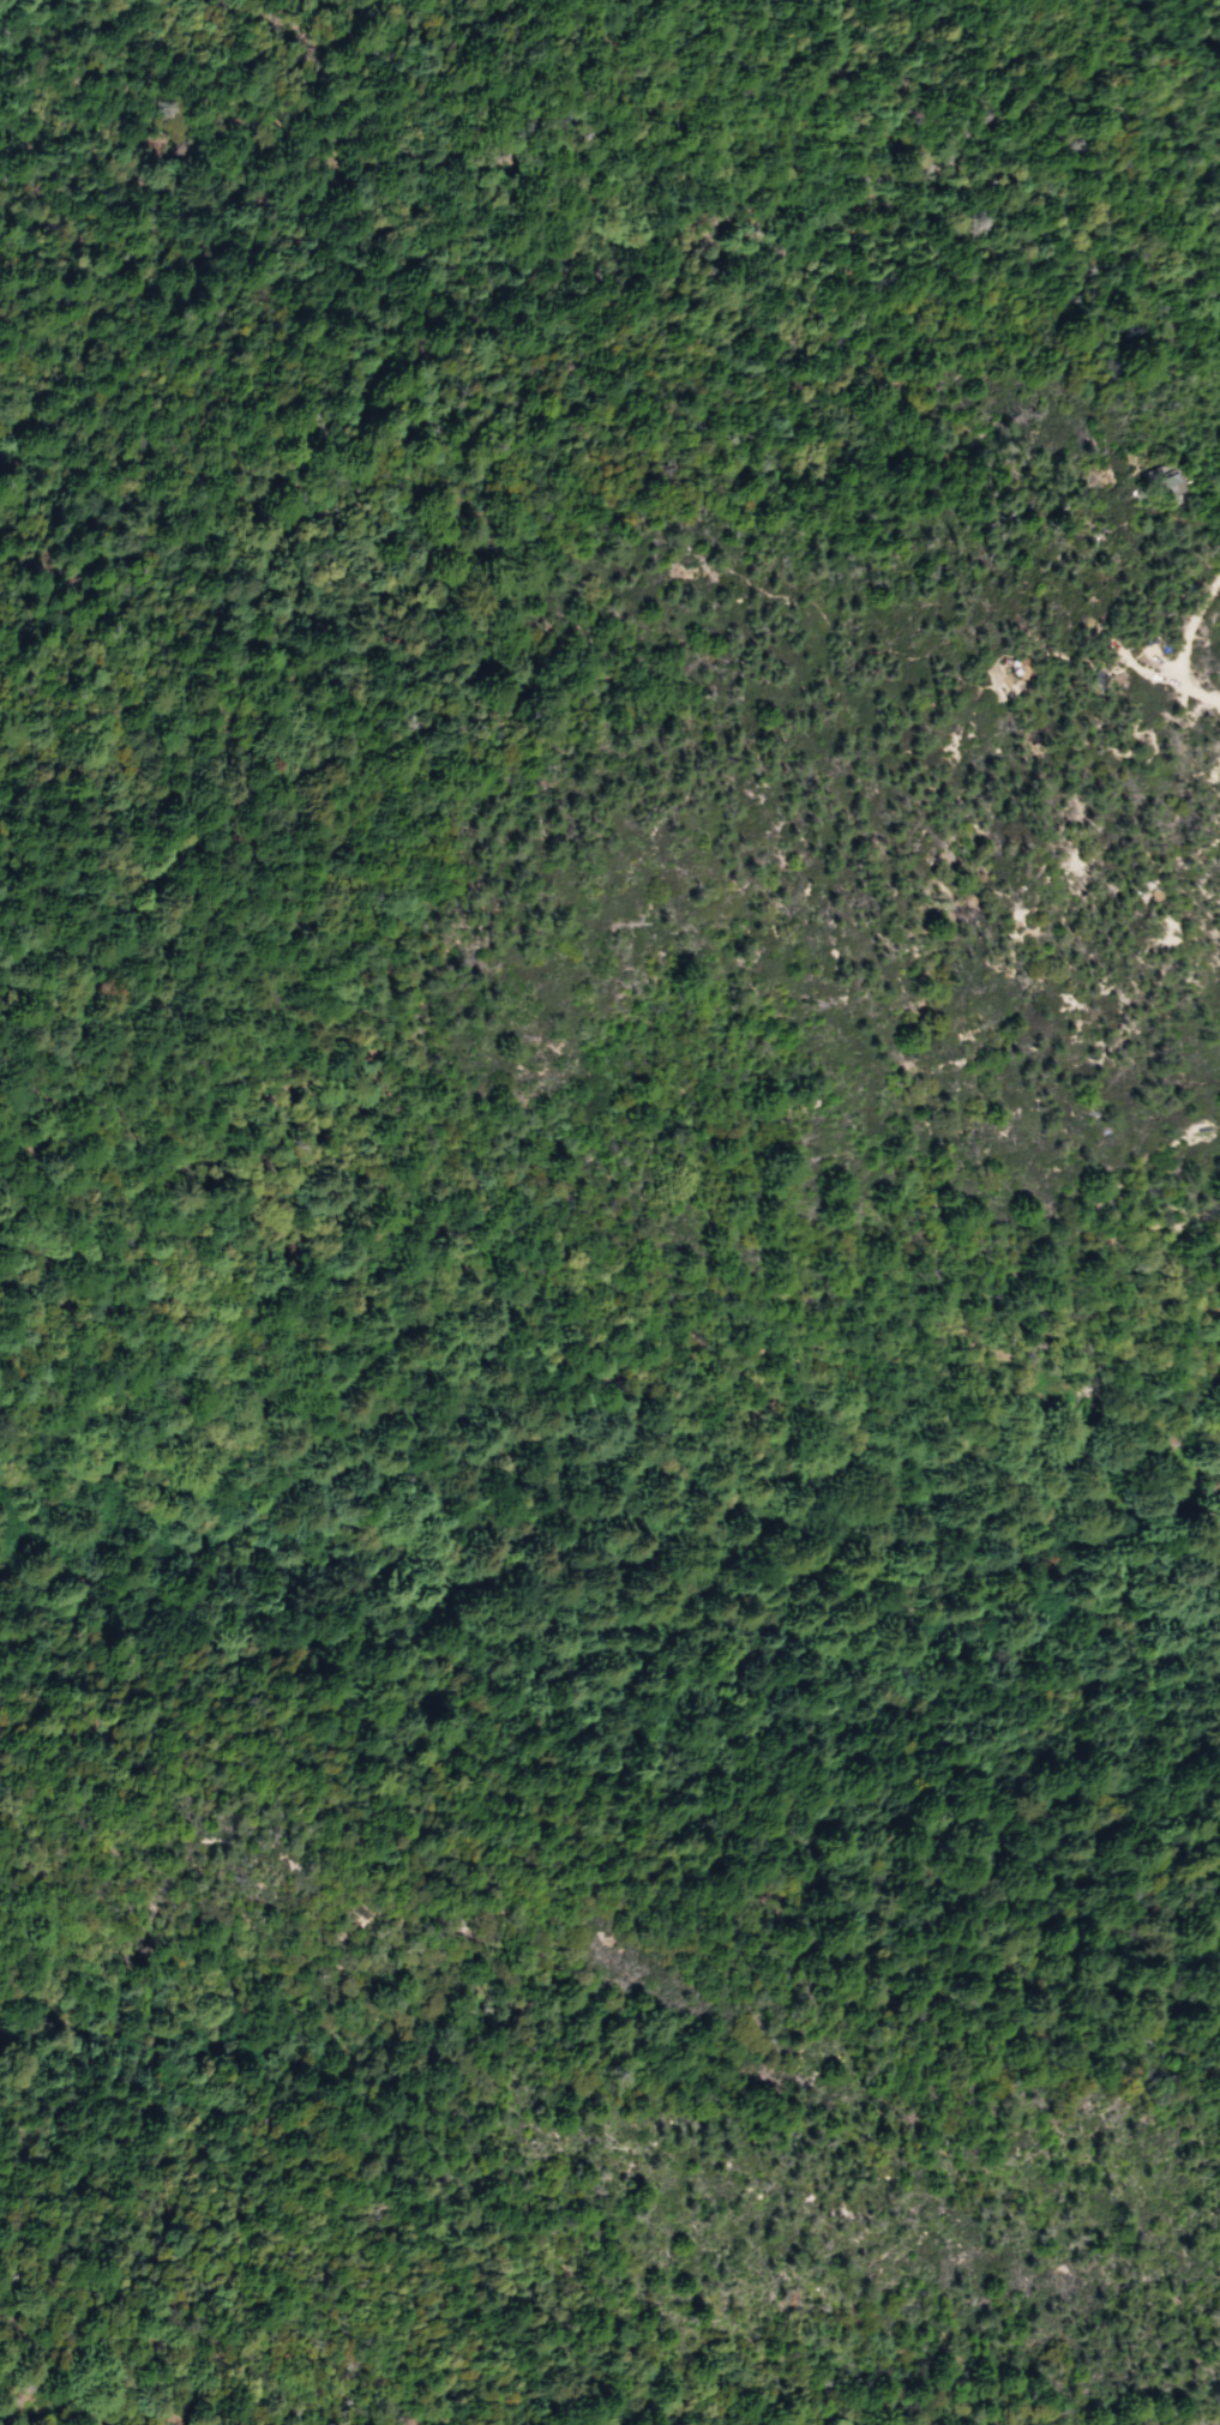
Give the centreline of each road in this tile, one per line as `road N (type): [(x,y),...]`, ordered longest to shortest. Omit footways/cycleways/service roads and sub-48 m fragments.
road 1 (track): [(1219,701),(1136,673),(1102,626),(1081,664),(1008,658),(992,672),(998,703),(1006,706)]
road 2 (residential): [(1219,1970),(921,1920)]
road 3 (track): [(1219,576),(1180,643),(1179,688)]

